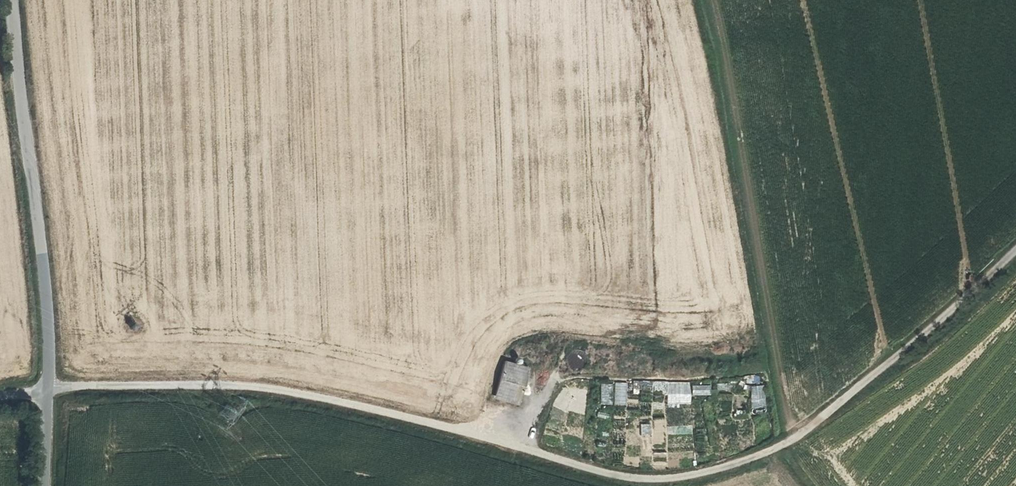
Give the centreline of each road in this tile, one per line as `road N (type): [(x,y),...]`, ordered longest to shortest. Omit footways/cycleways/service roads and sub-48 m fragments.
road 1 (track): [(46,391),(213,387),(309,398),(657,481),(711,472),(792,441),(1015,249)]
road 2 (unclassified): [(46,391),(19,0)]

